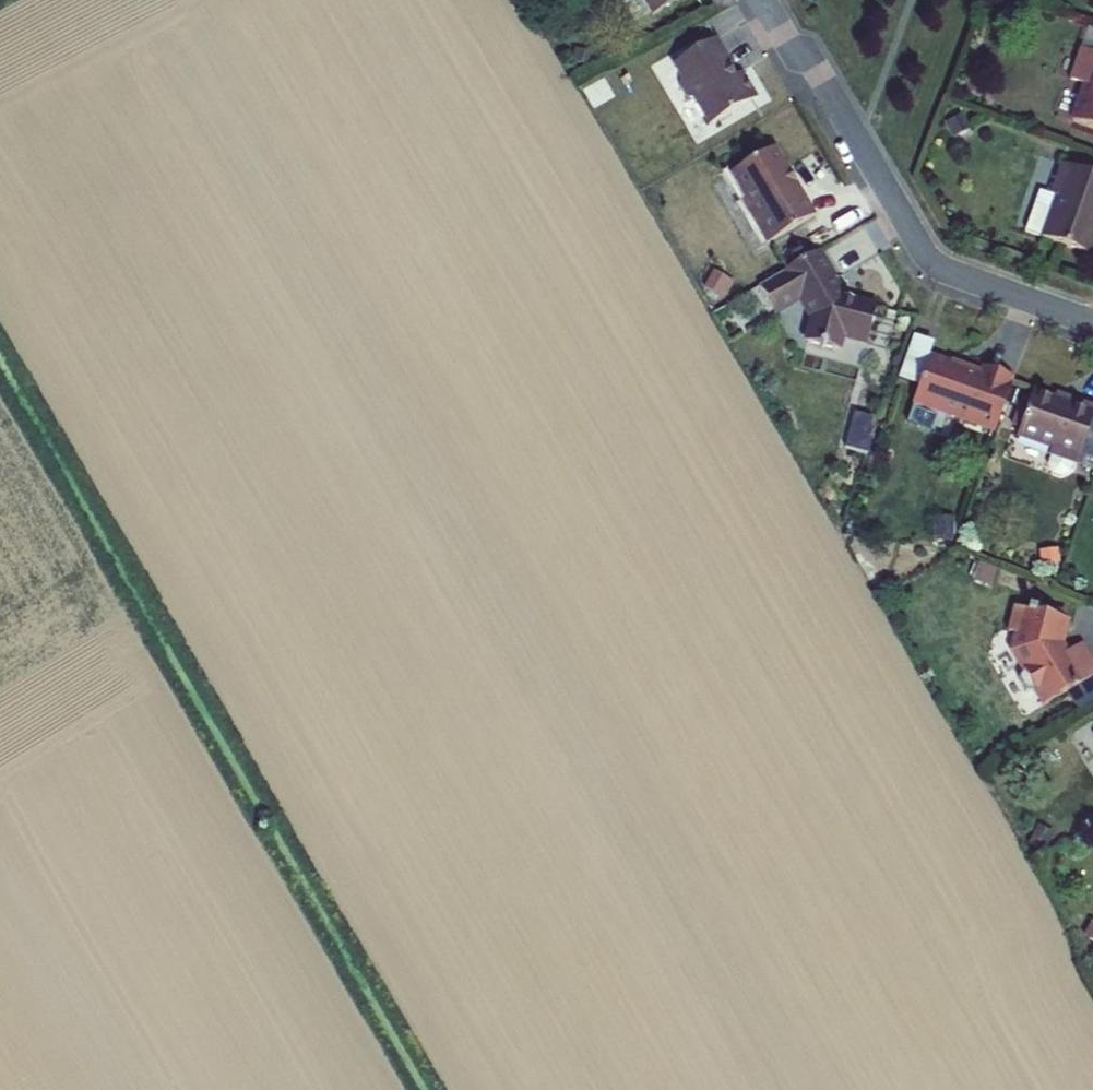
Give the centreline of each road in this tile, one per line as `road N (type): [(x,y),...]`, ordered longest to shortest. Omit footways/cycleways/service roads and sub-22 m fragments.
road 1 (residential): [(1092,324),(930,260),(822,77),(765,0)]

